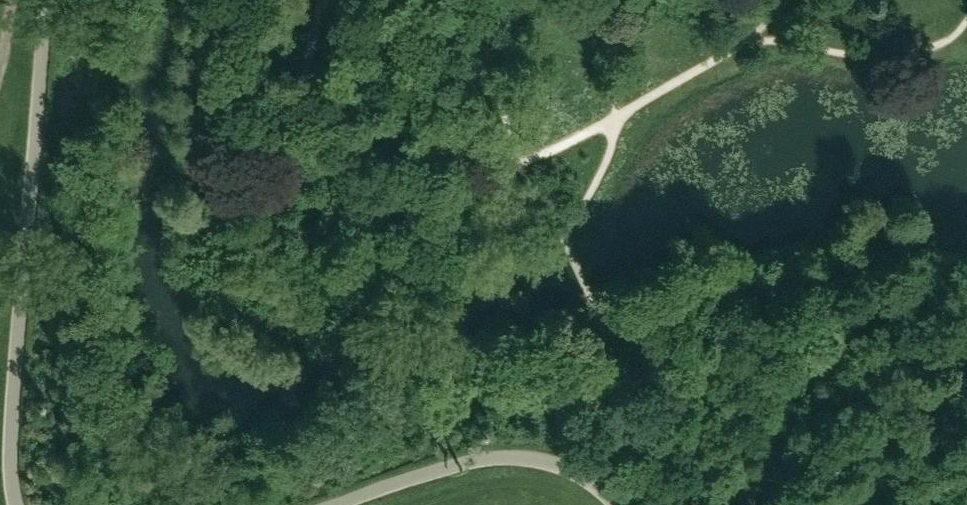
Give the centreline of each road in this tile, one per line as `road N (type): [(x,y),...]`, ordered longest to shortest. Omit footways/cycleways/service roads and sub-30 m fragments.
road 1 (unclassified): [(17,504),(16,332),(47,0)]
road 2 (unclassified): [(618,504),(575,472),(523,456),(456,465),(336,504)]

